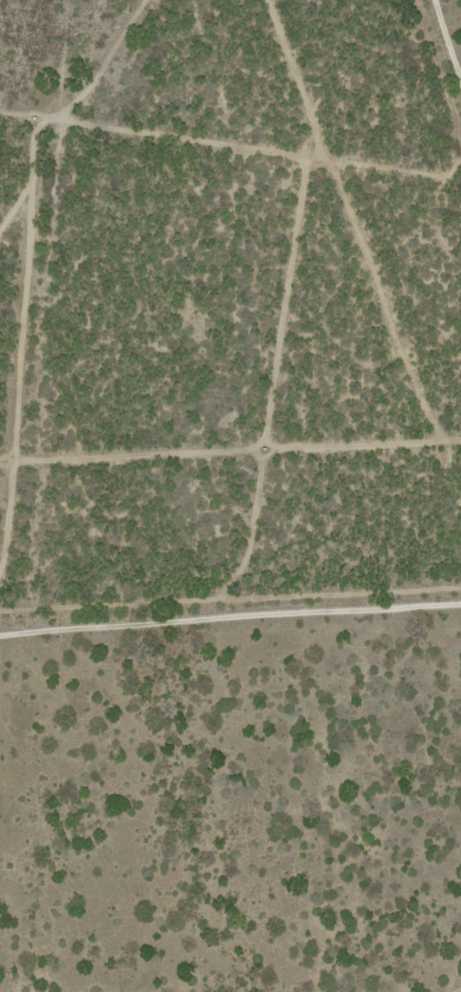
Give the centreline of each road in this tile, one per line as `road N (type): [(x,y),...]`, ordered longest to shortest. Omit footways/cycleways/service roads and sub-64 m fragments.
road 1 (residential): [(0,775),(19,678),(62,655),(460,611)]

